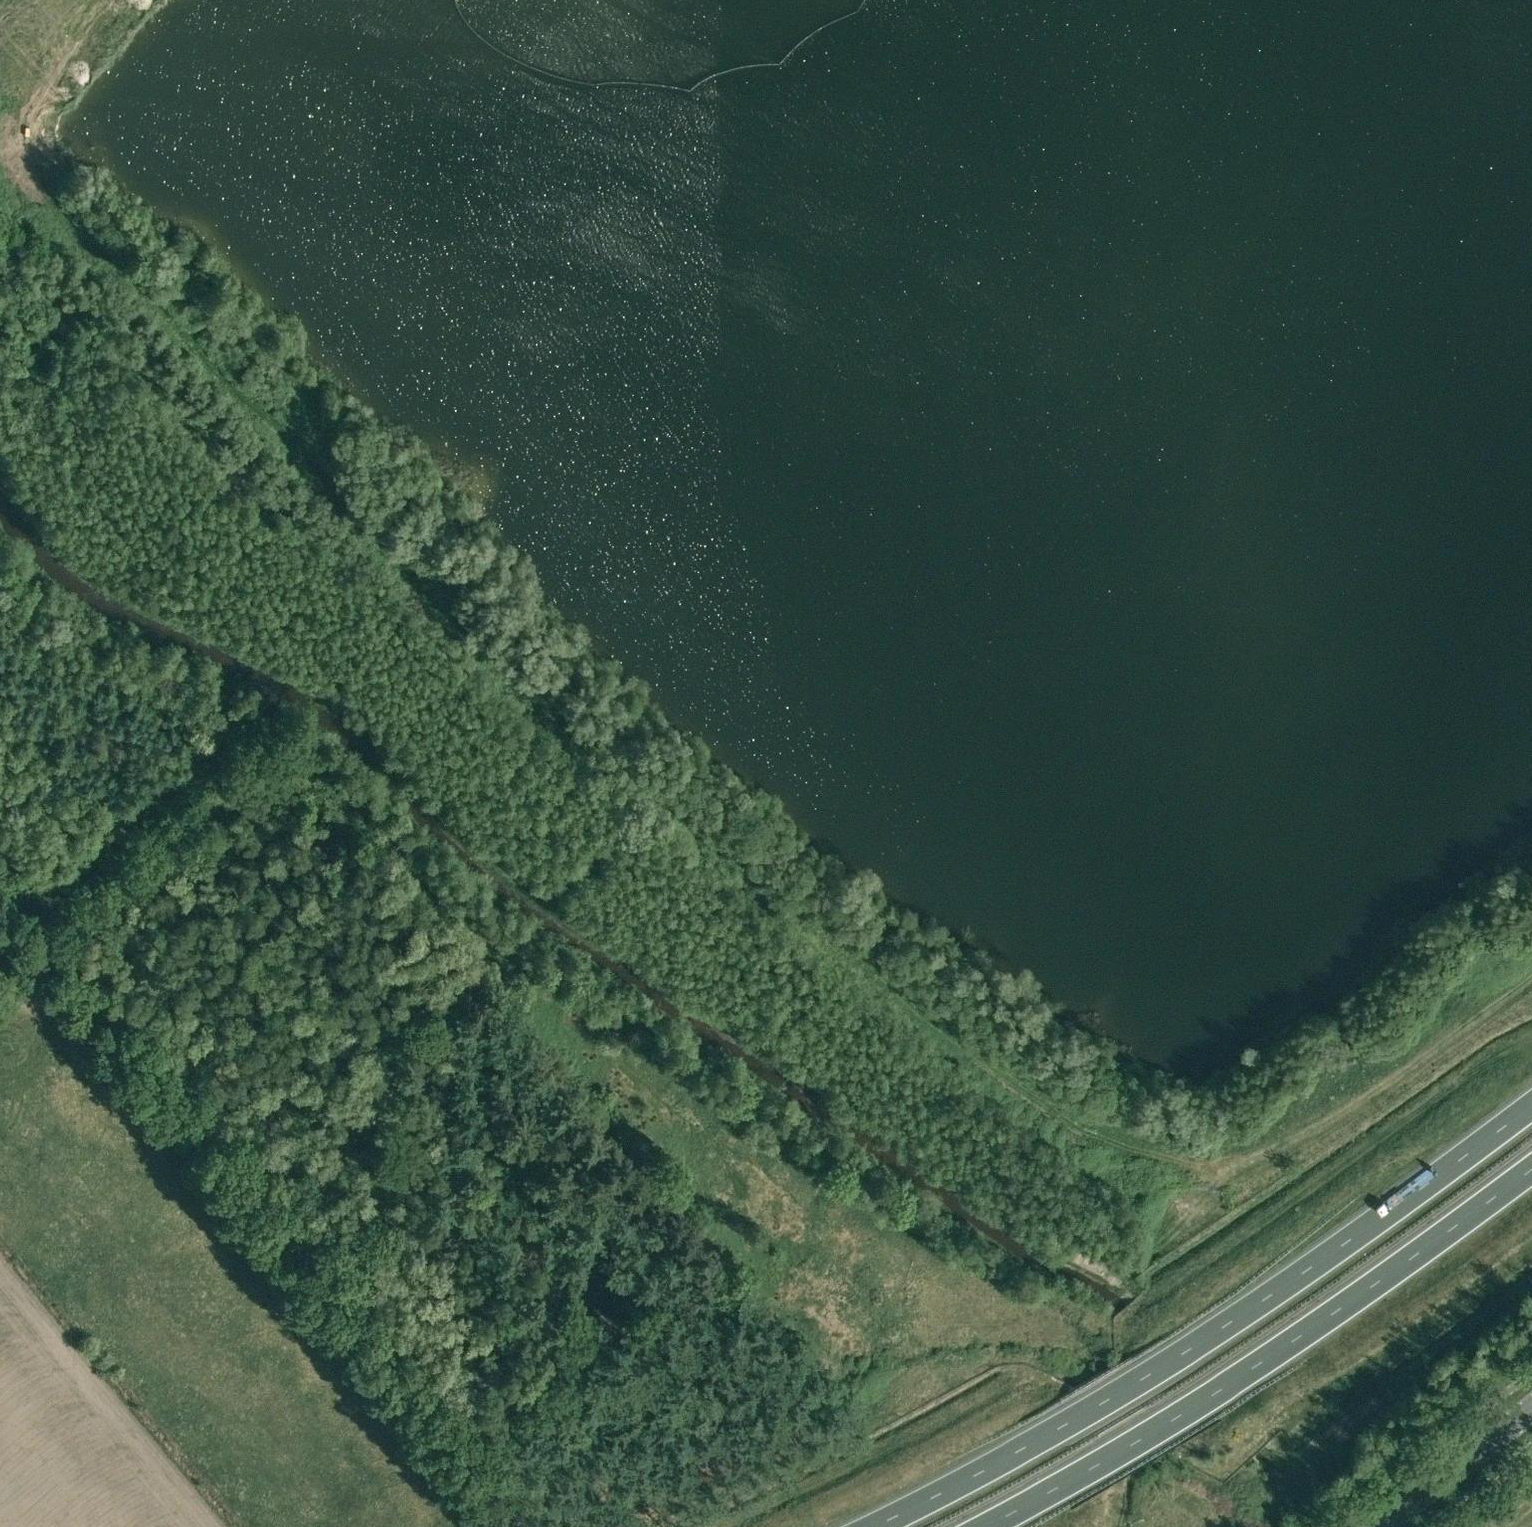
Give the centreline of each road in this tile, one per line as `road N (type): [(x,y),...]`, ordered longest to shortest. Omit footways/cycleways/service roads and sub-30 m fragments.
road 1 (track): [(1531,961),(1363,1096),(1262,1149),(1184,1162),(1091,1141),(522,686),(270,408),(245,393),(115,255),(60,209),(17,126),(28,42),(47,0)]
road 2 (trunk): [(1531,1107),(1214,1334),(987,1468),(869,1526)]
road 3 (trunk): [(982,1526),(1183,1413),(1531,1169)]
road 4 (tertiary): [(1379,1526),(1531,1407)]

